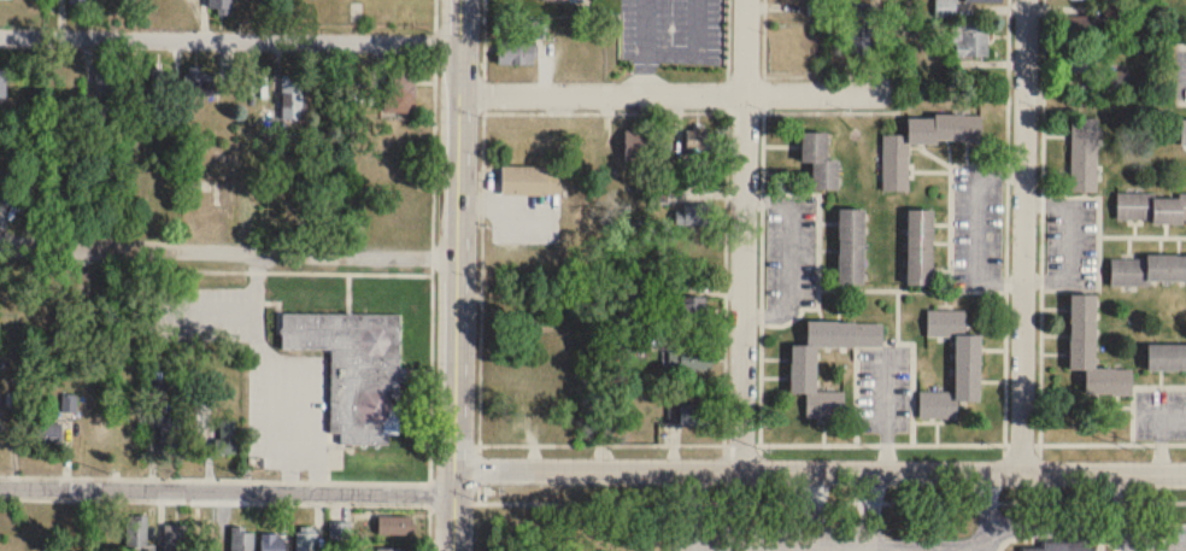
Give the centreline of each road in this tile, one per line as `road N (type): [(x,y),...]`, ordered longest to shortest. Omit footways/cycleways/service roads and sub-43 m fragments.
road 1 (residential): [(452,467),(1185,473)]
road 2 (residential): [(1026,0),(1021,473)]
road 3 (residential): [(746,0),(741,470)]
road 4 (secondary): [(460,0),(452,467)]
road 5 (residential): [(0,35),(459,41)]
road 6 (residential): [(0,245),(456,256)]
road 7 (residential): [(0,486),(452,494)]
road 8 (residential): [(458,93),(888,94)]

